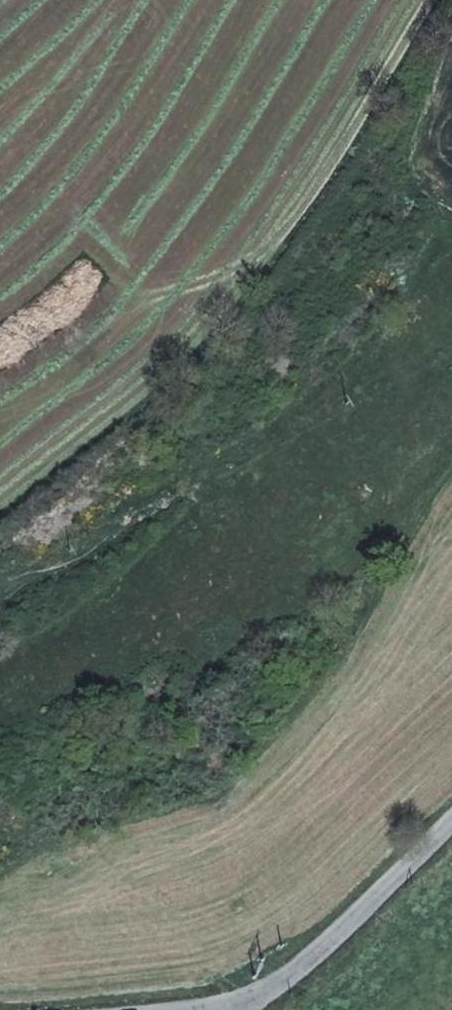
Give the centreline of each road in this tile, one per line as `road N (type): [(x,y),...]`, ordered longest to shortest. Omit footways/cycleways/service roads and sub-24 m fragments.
road 1 (unclassified): [(168,1009),(258,997),(451,833)]

